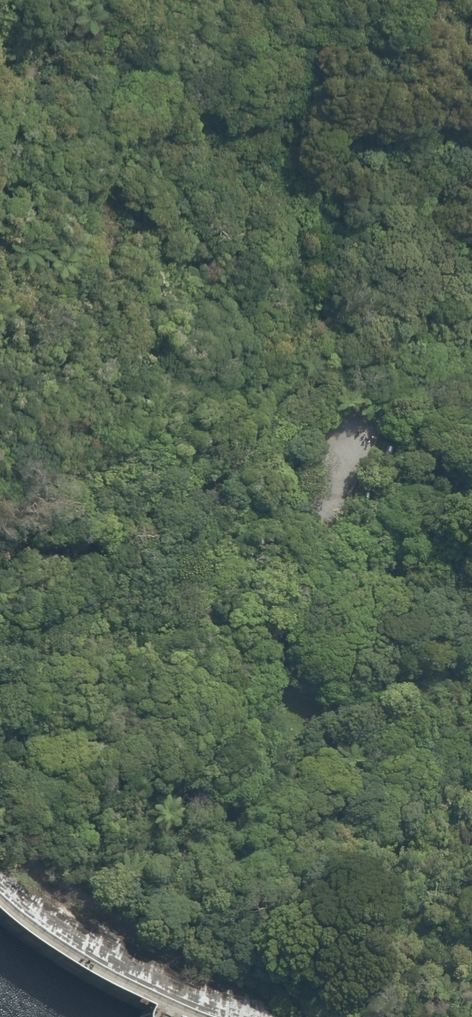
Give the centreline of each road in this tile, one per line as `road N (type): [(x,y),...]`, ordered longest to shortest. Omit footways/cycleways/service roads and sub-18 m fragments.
road 1 (track): [(347,408),(356,447),(283,598),(275,651),(316,754),(391,707),(471,609)]
road 2 (track): [(72,0),(54,32),(38,97),(53,223),(87,313),(80,372),(54,449),(17,526),(0,542)]
road 3 (track): [(347,408),(211,256),(190,273),(170,231),(189,148),(188,82),(240,0)]
road 4 (track): [(415,347),(347,408),(263,441),(0,594)]

